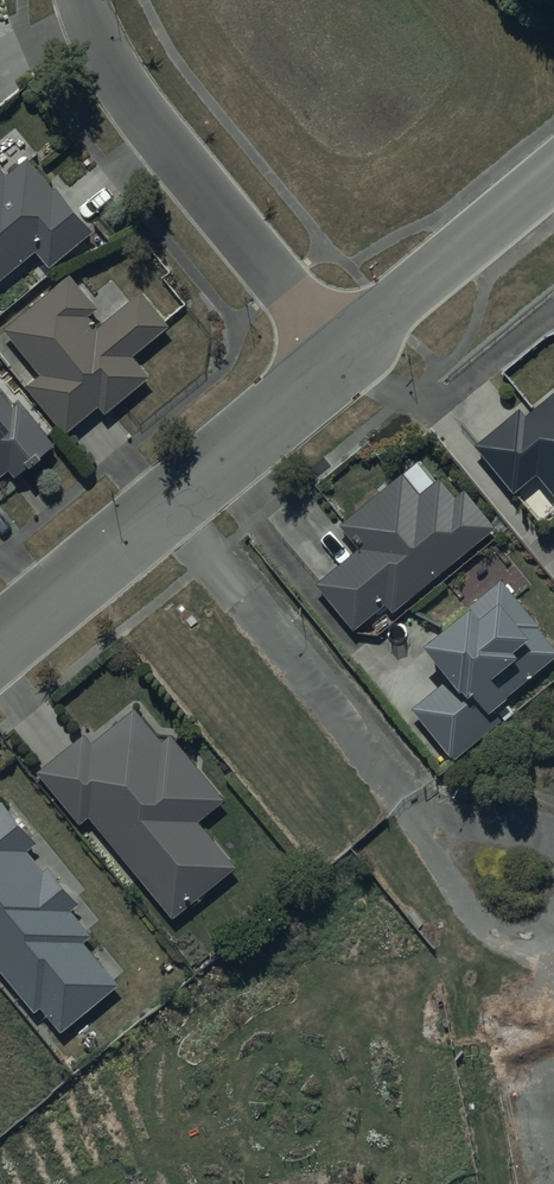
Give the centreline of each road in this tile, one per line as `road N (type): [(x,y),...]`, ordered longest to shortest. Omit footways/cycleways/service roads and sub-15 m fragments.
road 1 (residential): [(342,358),(146,118),(80,0)]
road 2 (residential): [(0,642),(342,358)]
road 3 (residential): [(342,358),(553,176)]

